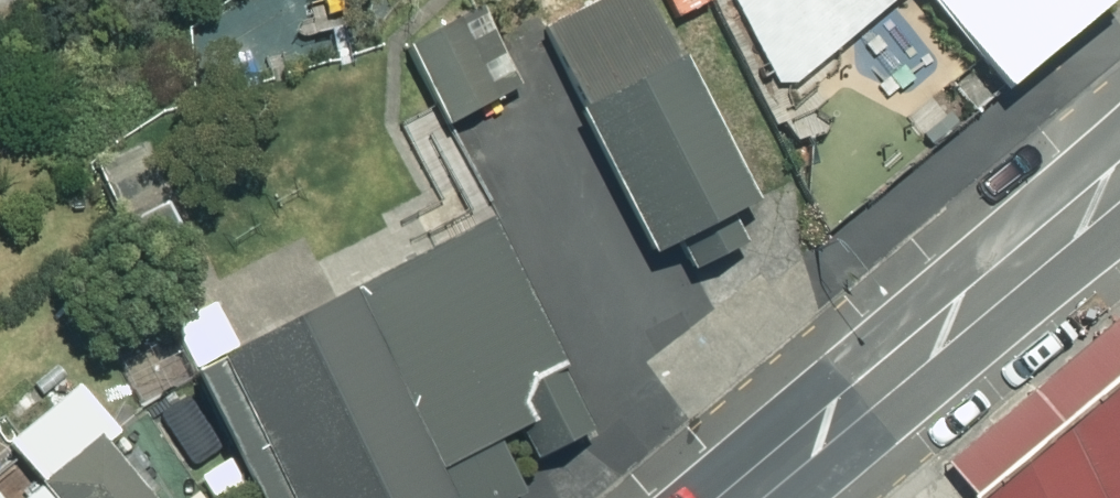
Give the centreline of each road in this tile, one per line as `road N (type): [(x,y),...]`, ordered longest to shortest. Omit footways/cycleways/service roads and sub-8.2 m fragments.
road 1 (primary): [(741,497),(1119,179)]

